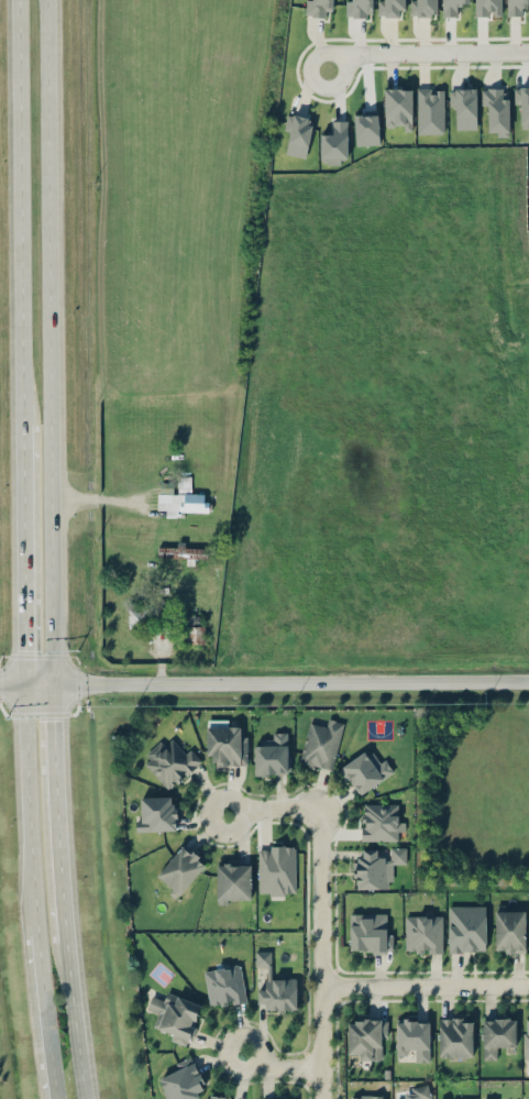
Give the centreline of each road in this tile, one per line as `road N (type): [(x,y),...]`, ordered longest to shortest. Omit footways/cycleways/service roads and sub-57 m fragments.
road 1 (primary): [(49,685),(43,0)]
road 2 (tertiary): [(49,685),(528,681)]
road 3 (primary): [(15,0),(20,421)]
road 4 (residential): [(319,1098),(316,805)]
road 5 (primary): [(20,421),(22,686)]
road 6 (primary): [(63,944),(49,685)]
road 7 (primary): [(22,686),(35,939)]
road 8 (residential): [(318,986),(528,983)]
road 9 (residential): [(528,52),(366,53),(327,70)]
road 10 (primary): [(35,939),(53,1098)]
road 11 (primary): [(81,1098),(63,944)]

